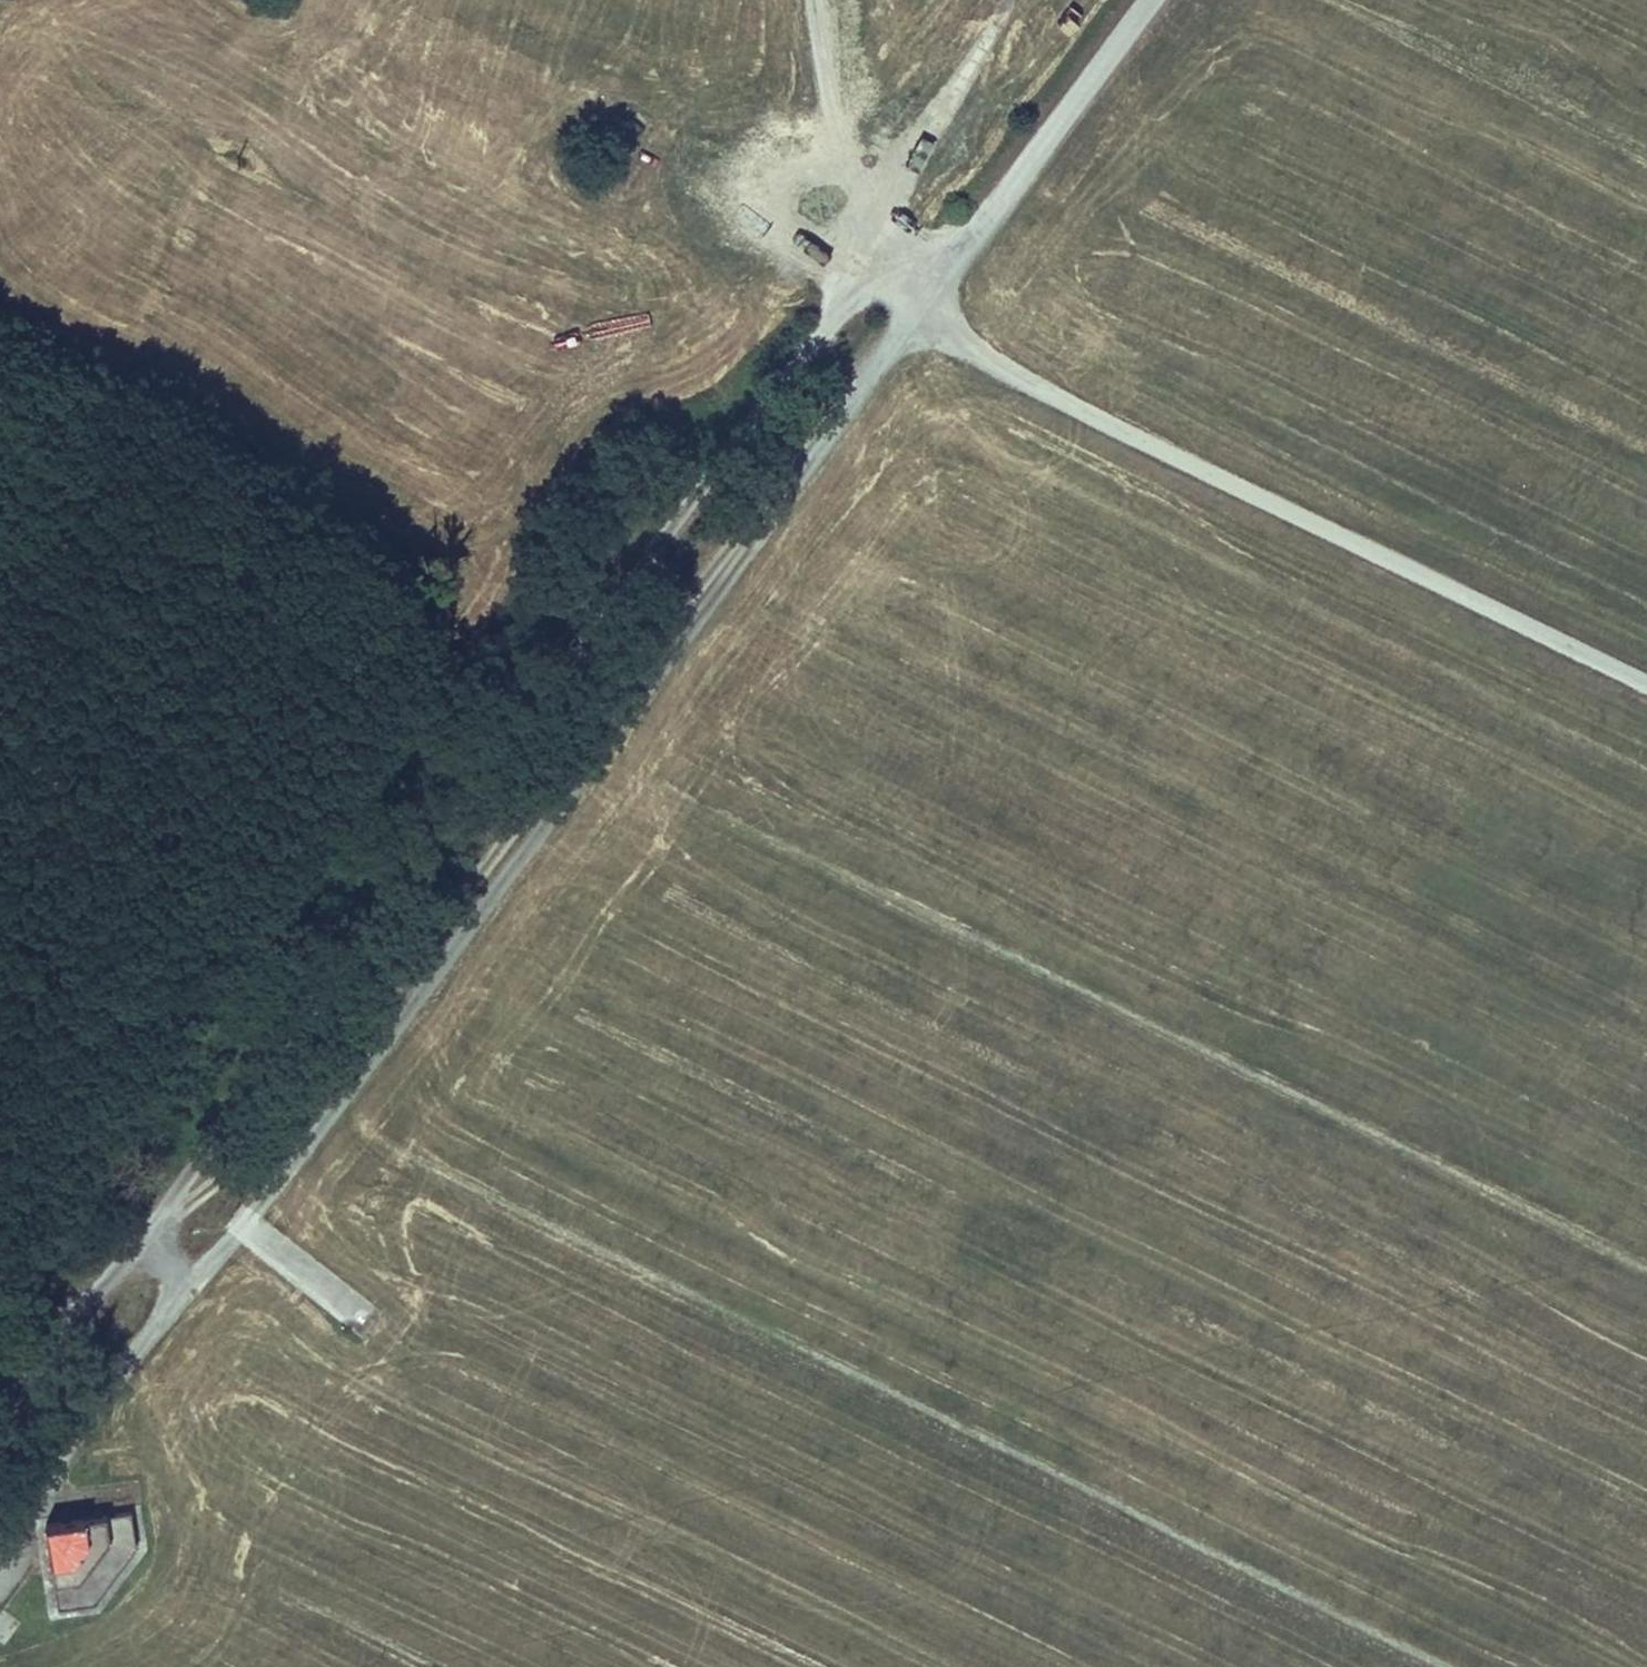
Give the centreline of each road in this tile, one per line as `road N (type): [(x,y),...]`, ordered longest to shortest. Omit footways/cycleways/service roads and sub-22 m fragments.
road 1 (track): [(264,1159),(212,1212),(0,1347)]
road 2 (track): [(851,192),(938,115),(1010,0)]

